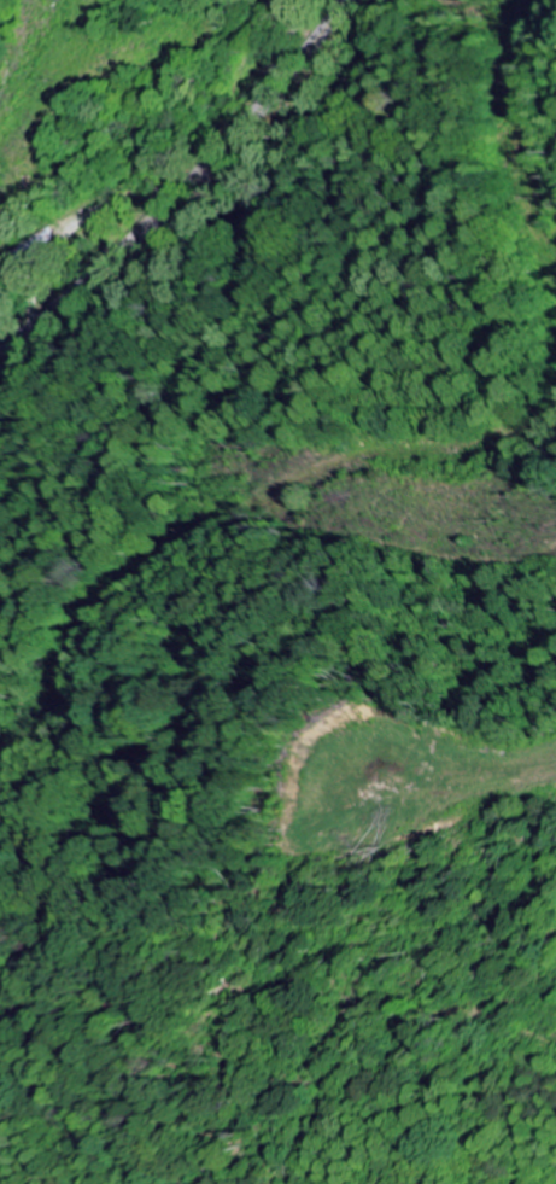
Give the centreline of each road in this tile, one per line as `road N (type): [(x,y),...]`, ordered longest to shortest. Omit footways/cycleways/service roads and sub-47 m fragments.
road 1 (secondary): [(0,358),(206,167),(345,0)]

